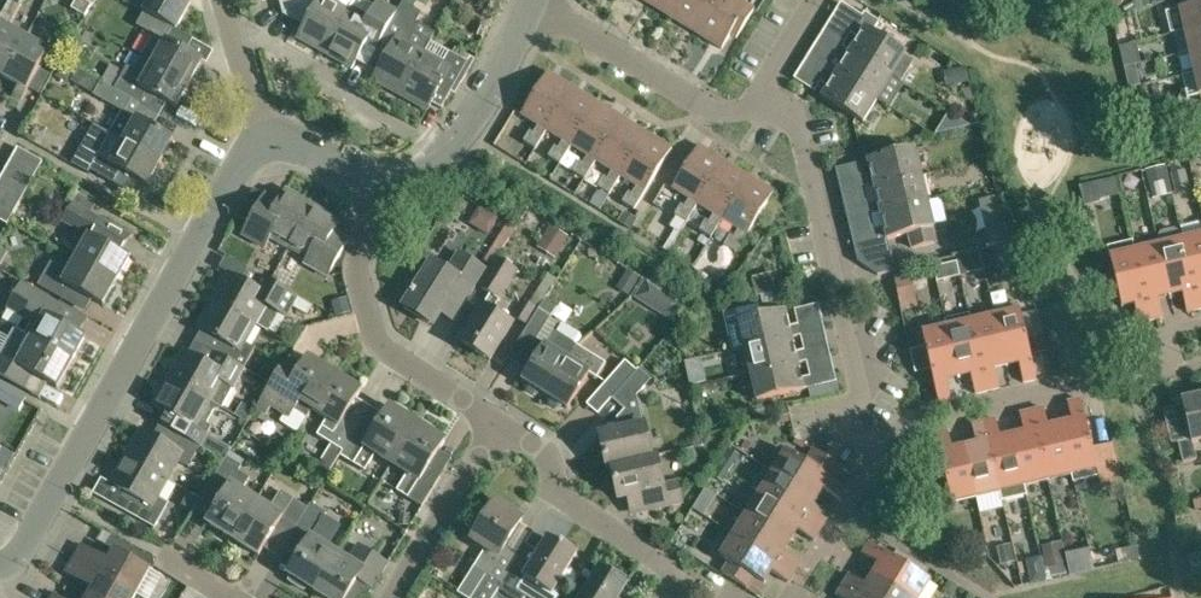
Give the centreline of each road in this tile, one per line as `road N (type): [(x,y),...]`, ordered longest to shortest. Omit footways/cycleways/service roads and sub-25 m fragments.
road 1 (residential): [(268,137),(230,188),(37,533),(0,567)]
road 2 (residential): [(884,453),(846,429),(865,402),(805,134),(763,111)]
road 3 (residential): [(1200,363),(903,427),(884,453)]
road 4 (residential): [(498,415),(376,327),(361,258),(378,191)]
road 5 (residential): [(681,597),(639,541),(582,510),(562,489),(531,425),(498,415)]
road 6 (residential): [(763,111),(737,125),(533,9)]
road 7 (residential): [(533,9),(480,127),(433,169),(378,191)]
road 8 (residential): [(391,597),(498,415)]
road 9 (residential): [(790,597),(884,453)]
road 10 (residential): [(268,137),(226,0)]
road 11 (residential): [(763,111),(820,0)]
road 12 (residential): [(378,191),(268,137)]

